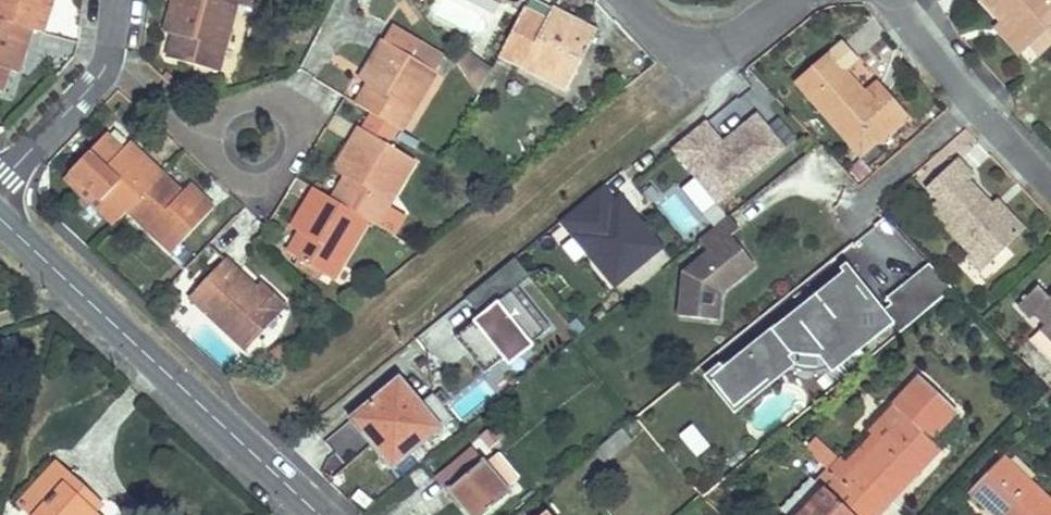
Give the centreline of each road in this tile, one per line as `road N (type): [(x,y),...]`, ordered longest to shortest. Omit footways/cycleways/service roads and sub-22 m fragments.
road 1 (tertiary): [(0,218),(318,514)]
road 2 (residential): [(202,130),(222,176),(272,182),(302,142),(282,96),(232,90)]
road 3 (residential): [(893,0),(1050,180)]
road 4 (residential): [(0,201),(103,52)]
road 5 (residential): [(623,0),(650,28),(686,44),(774,0)]
road 6 (residential): [(103,52),(202,130)]

